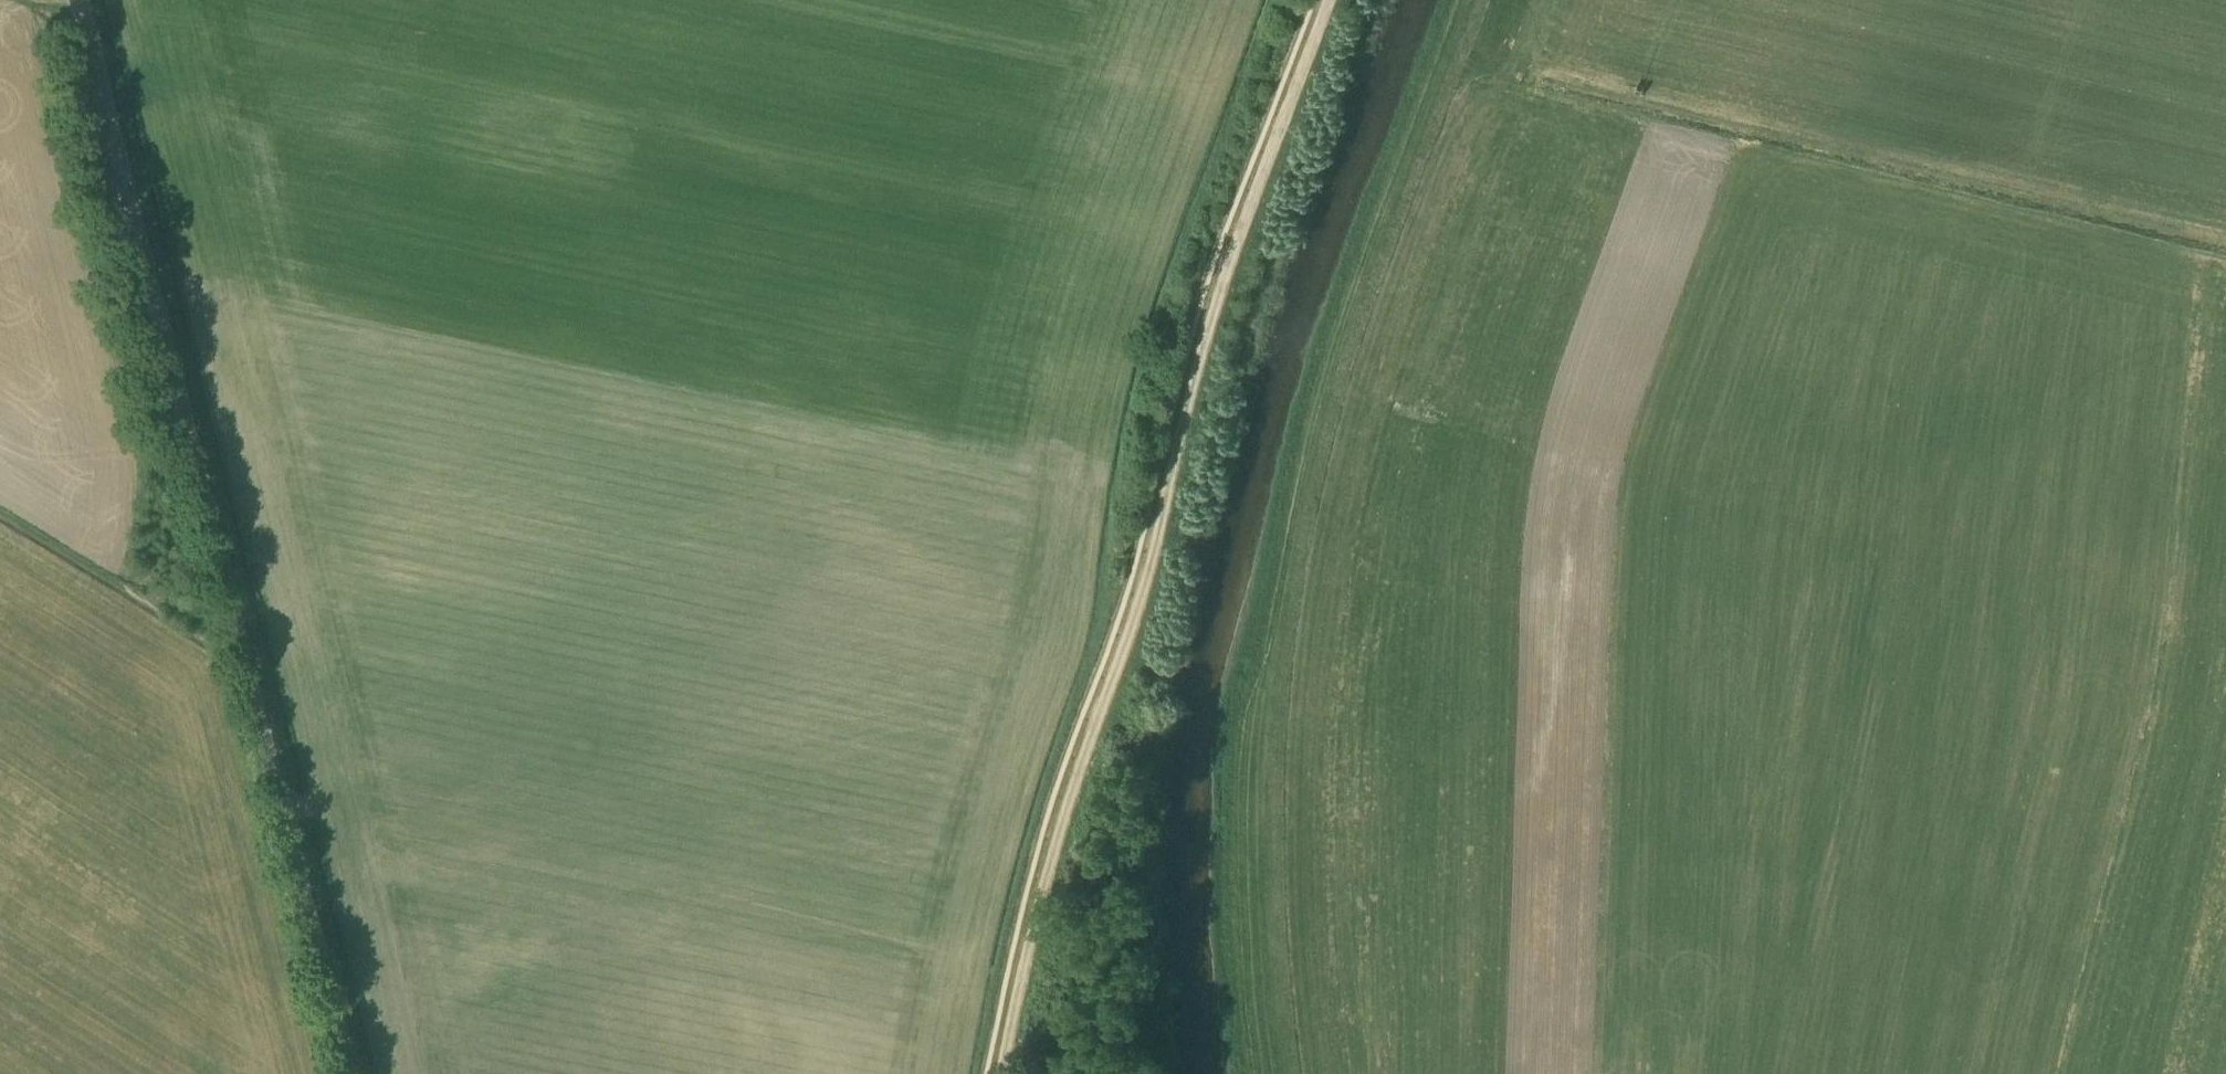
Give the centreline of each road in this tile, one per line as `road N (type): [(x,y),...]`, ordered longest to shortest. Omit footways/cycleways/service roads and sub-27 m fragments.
road 1 (track): [(1006,1073),(1038,912),(1147,588),(1191,393),(1333,0)]
road 2 (unclassified): [(346,1073),(72,0)]

